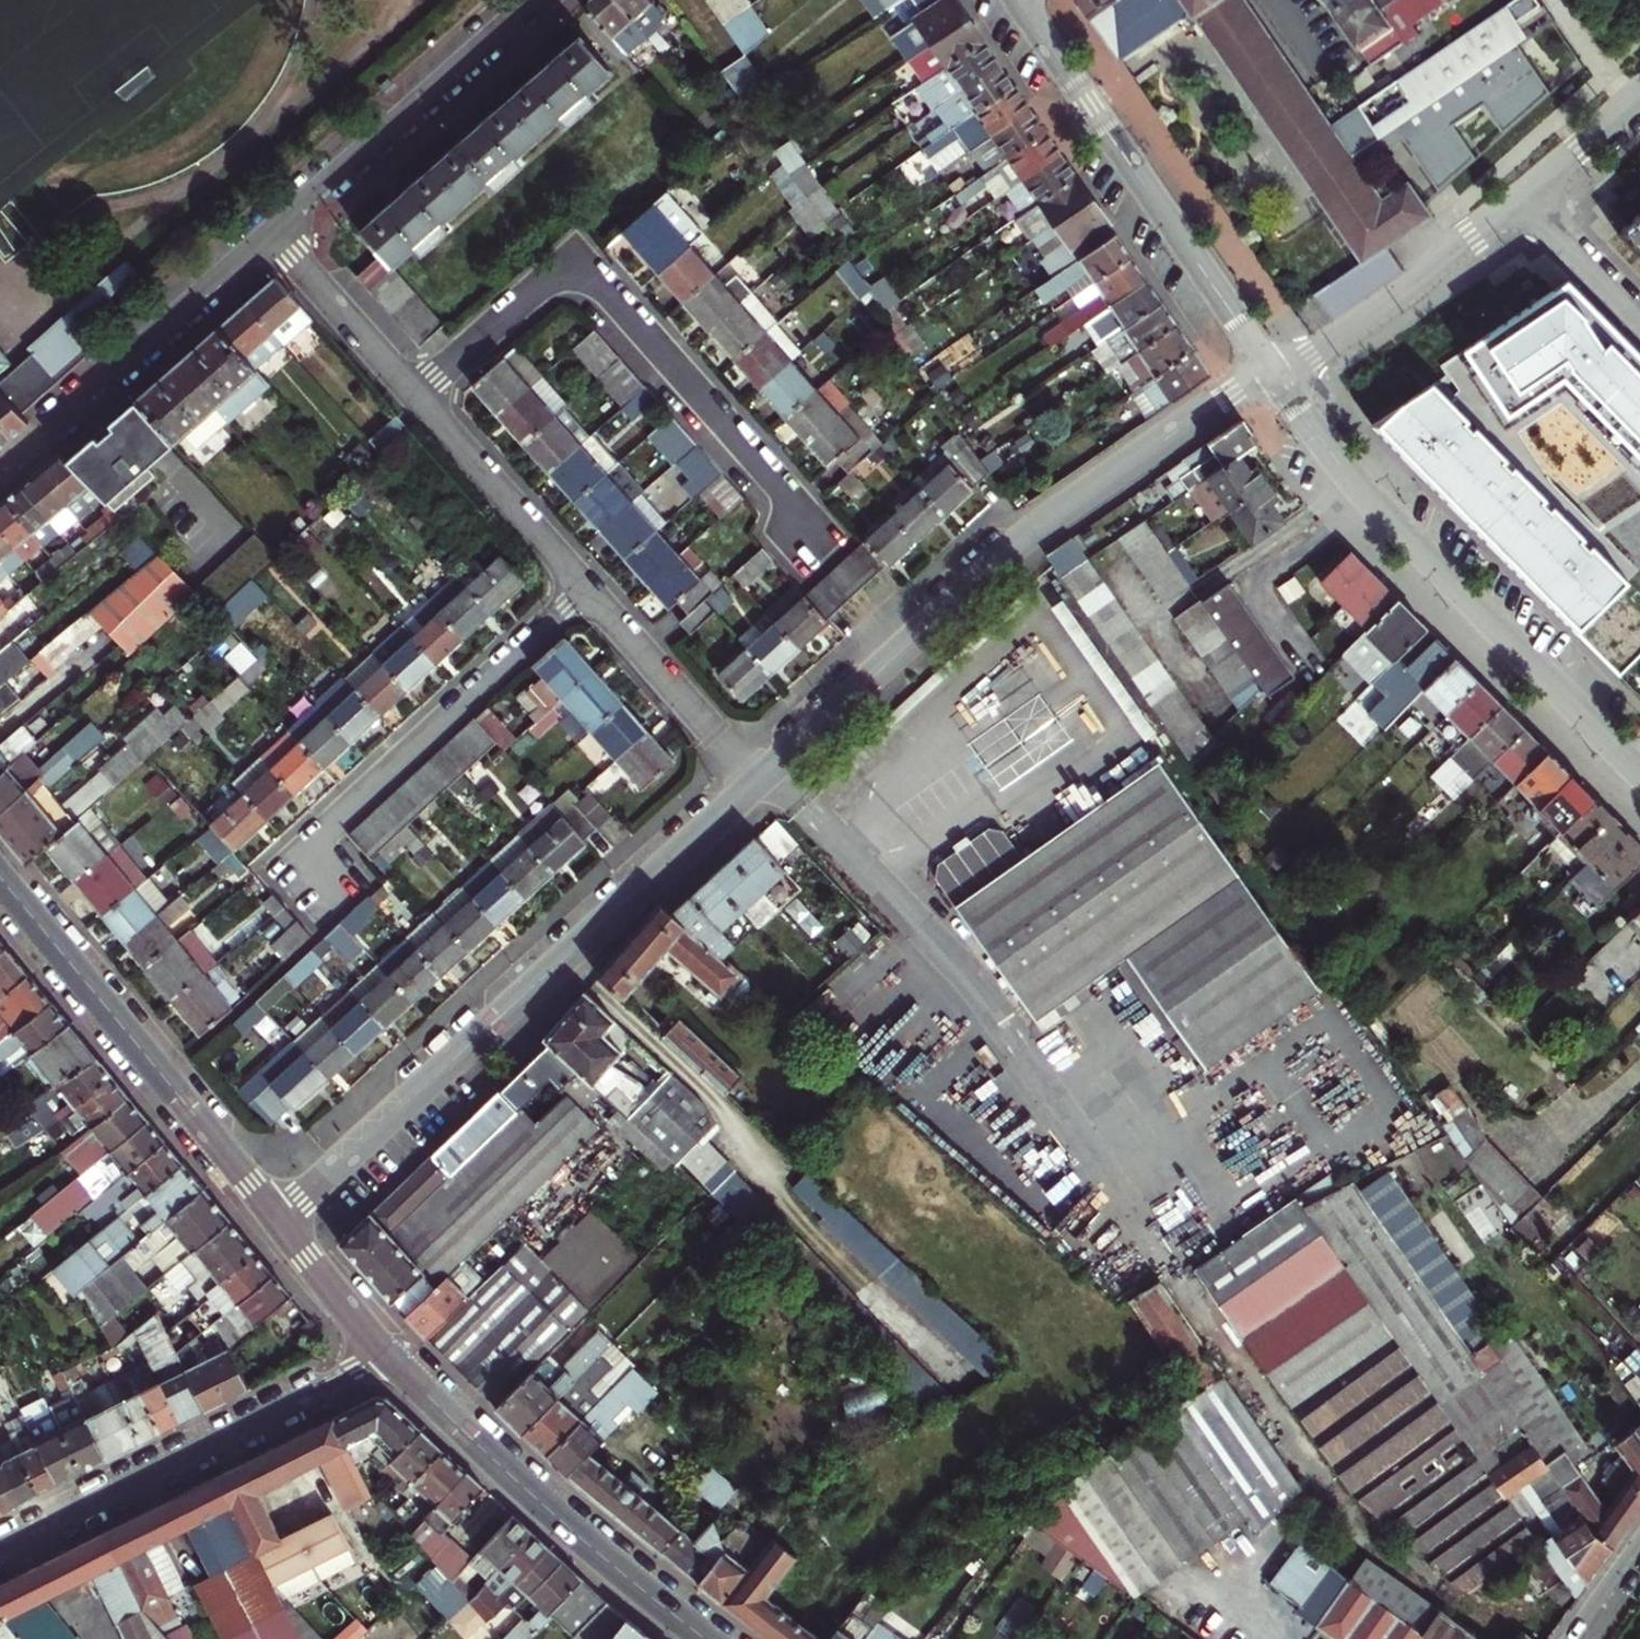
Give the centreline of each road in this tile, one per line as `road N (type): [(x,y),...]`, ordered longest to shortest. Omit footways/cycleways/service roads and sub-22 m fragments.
road 1 (residential): [(278,1219),(761,777)]
road 2 (residential): [(761,777),(1009,551),(1271,371)]
road 3 (residential): [(422,396),(576,259),(788,500),(803,541)]
road 4 (tertiary): [(1271,371),(1368,498),(1639,774)]
road 5 (tertiary): [(1018,0),(1271,371)]
road 6 (tertiary): [(0,877),(278,1219)]
road 7 (residential): [(0,1550),(388,1356)]
road 8 (tertiary): [(388,1356),(558,1519),(709,1638)]
road 9 (residential): [(282,871),(584,584)]
road 10 (residential): [(533,0),(272,230)]
road 11 (residential): [(1523,194),(1395,303),(1271,371)]
road 12 (residential): [(272,230),(58,423)]
road 13 (residential): [(584,584),(761,777)]
road 14 (residential): [(422,396),(584,584)]
road 15 (residential): [(272,230),(422,396)]
road 16 (tertiary): [(278,1219),(388,1356)]
road 17 (residential): [(1639,317),(1523,194)]
road 18 (residential): [(1639,92),(1523,194)]

